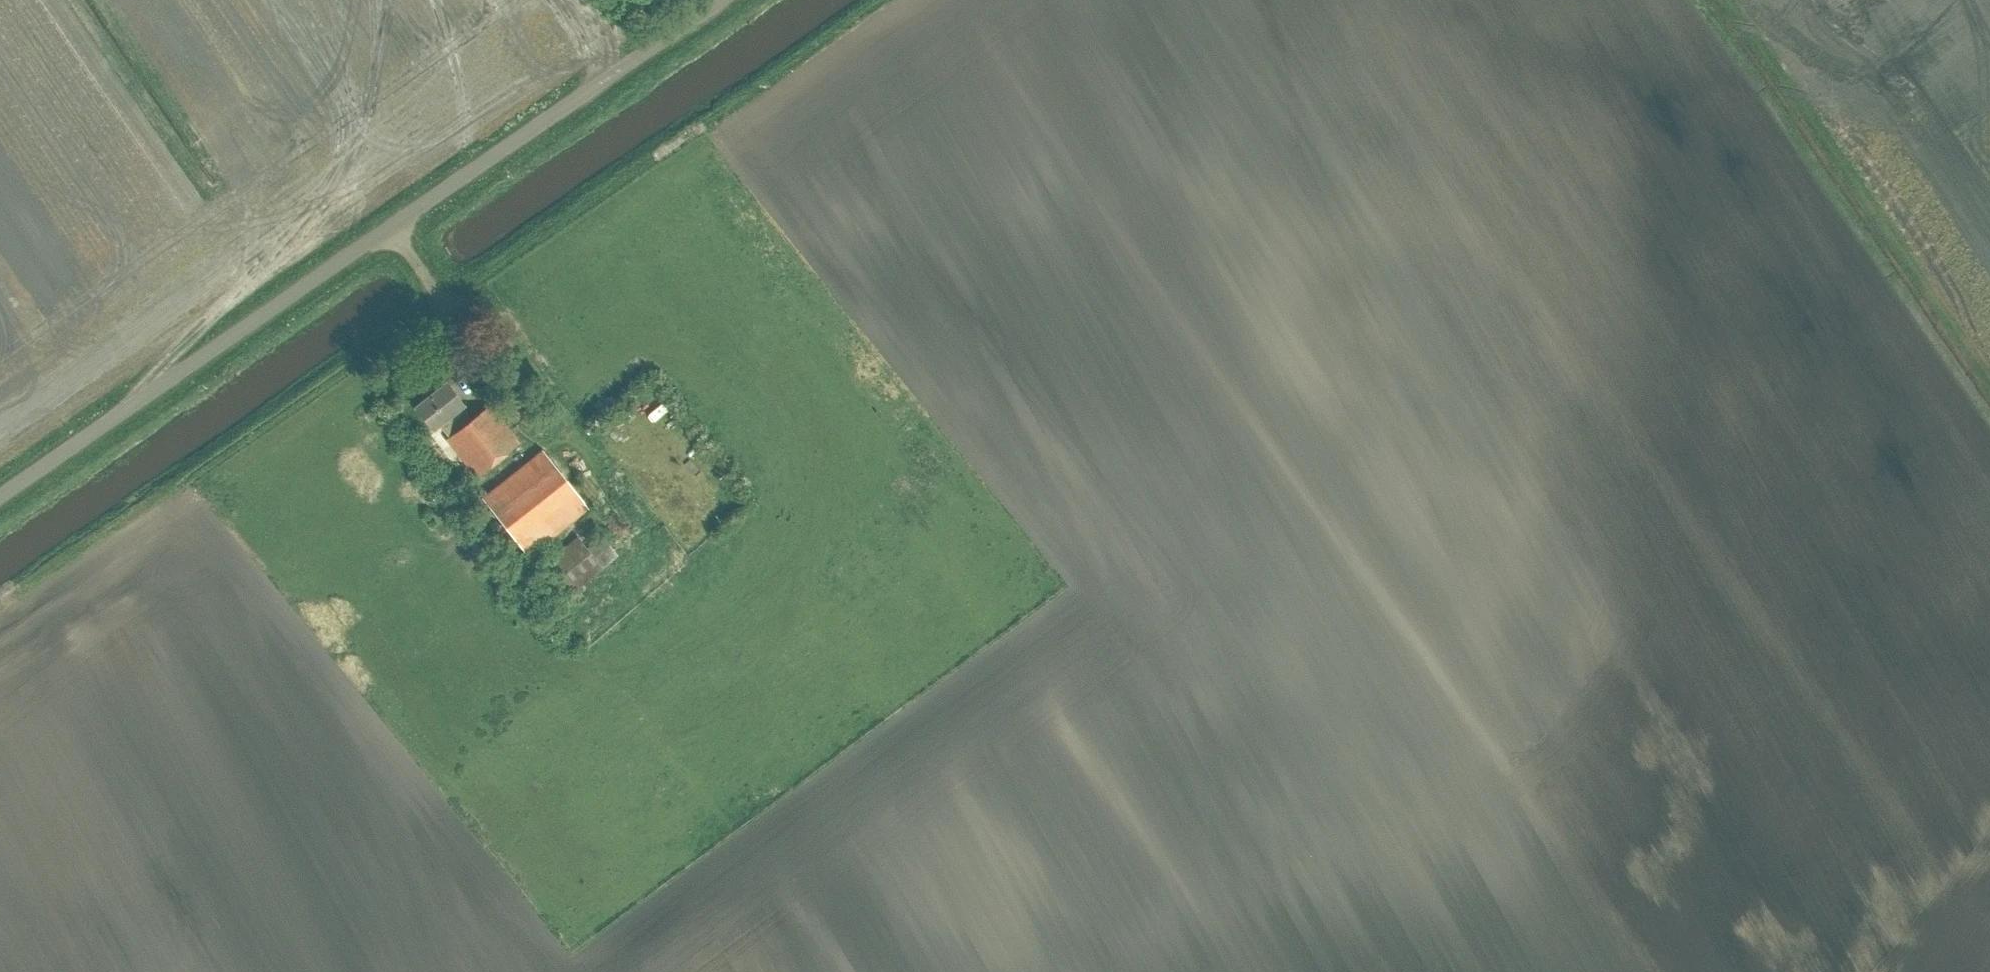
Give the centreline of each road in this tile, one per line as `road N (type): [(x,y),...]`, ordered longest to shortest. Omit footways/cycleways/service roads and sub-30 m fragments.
road 1 (unclassified): [(0,495),(719,0)]

